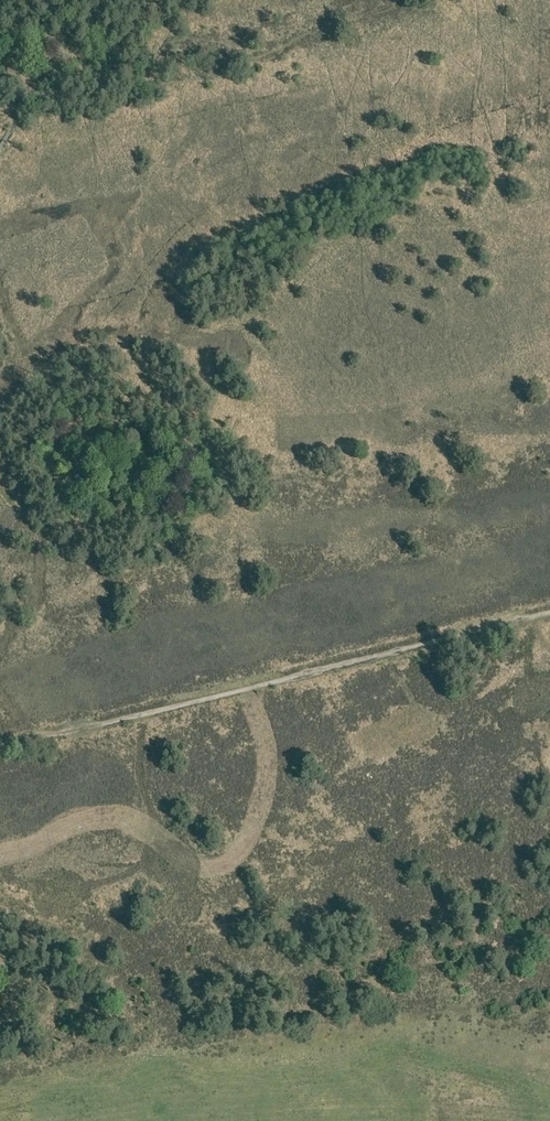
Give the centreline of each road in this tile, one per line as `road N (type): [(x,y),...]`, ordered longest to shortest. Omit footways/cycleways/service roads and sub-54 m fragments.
road 1 (track): [(549,611),(0,751)]

